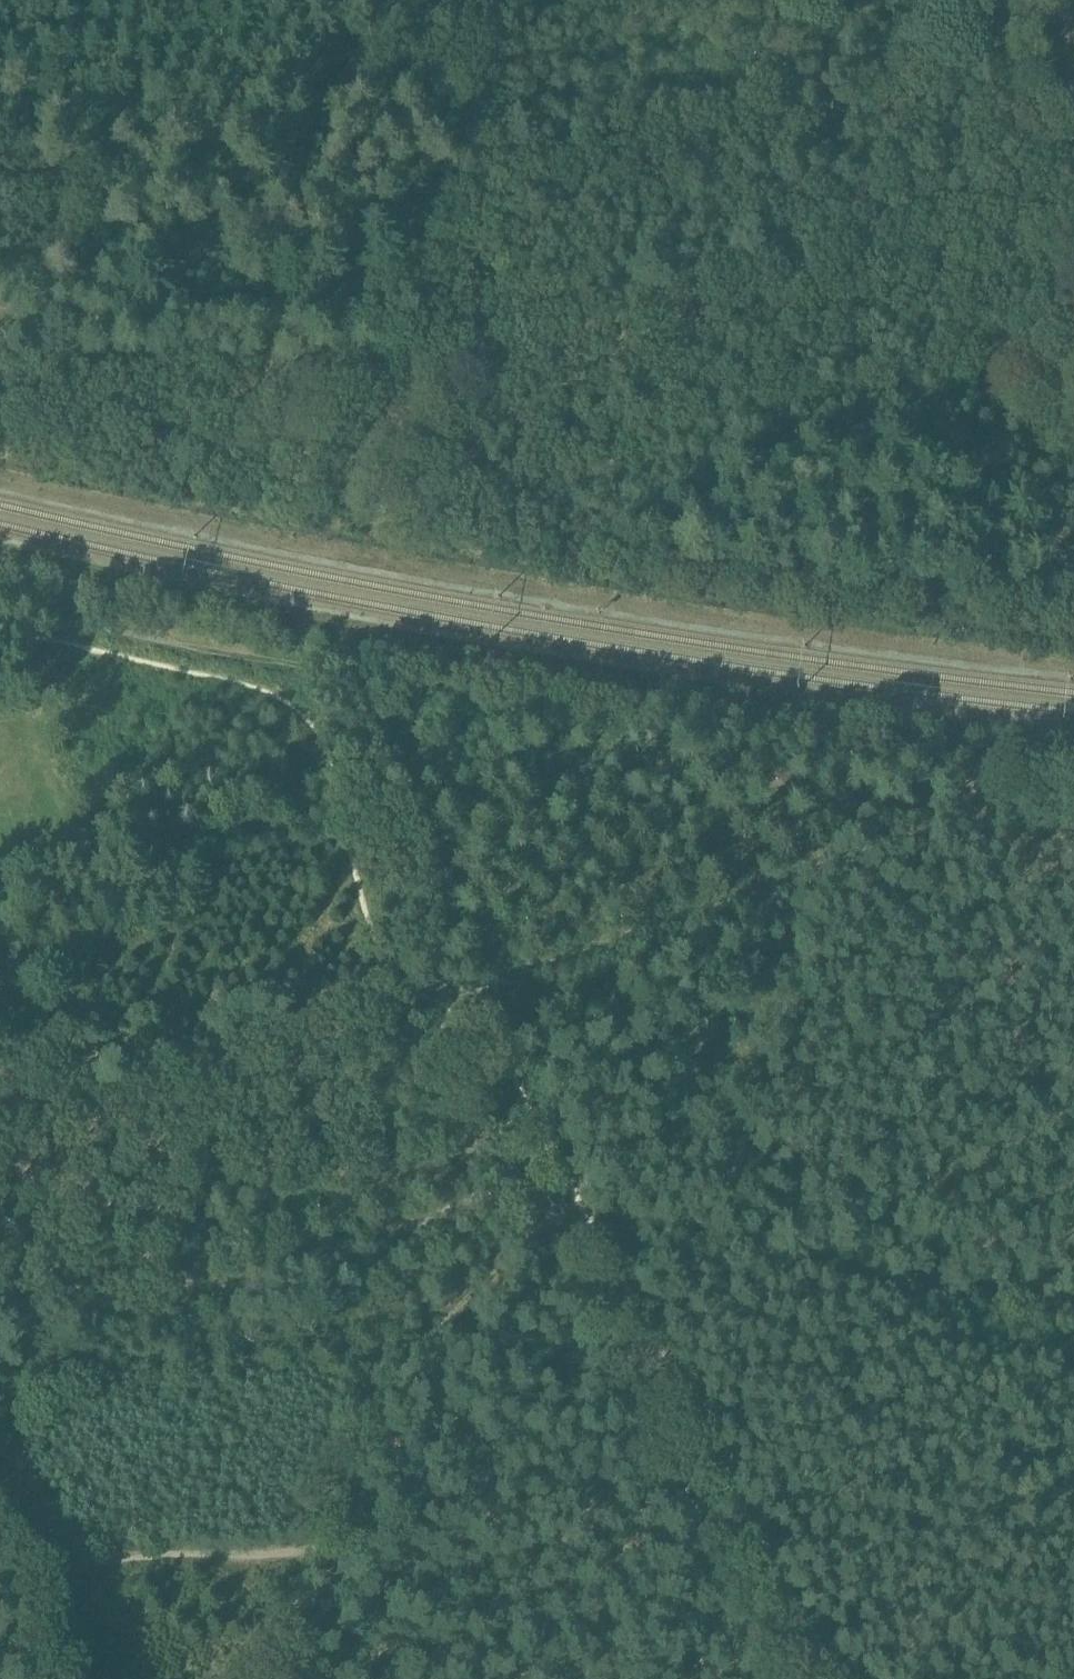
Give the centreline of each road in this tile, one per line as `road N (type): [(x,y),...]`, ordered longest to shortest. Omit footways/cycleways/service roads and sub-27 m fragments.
road 1 (track): [(447,1001),(794,1678)]
road 2 (track): [(447,1001),(714,887),(973,806)]
road 3 (track): [(583,0),(474,160),(449,361)]
road 4 (track): [(0,596),(218,655),(357,669)]
road 5 (track): [(357,669),(447,1001)]
road 6 (track): [(84,1678),(55,1575),(0,1504)]

